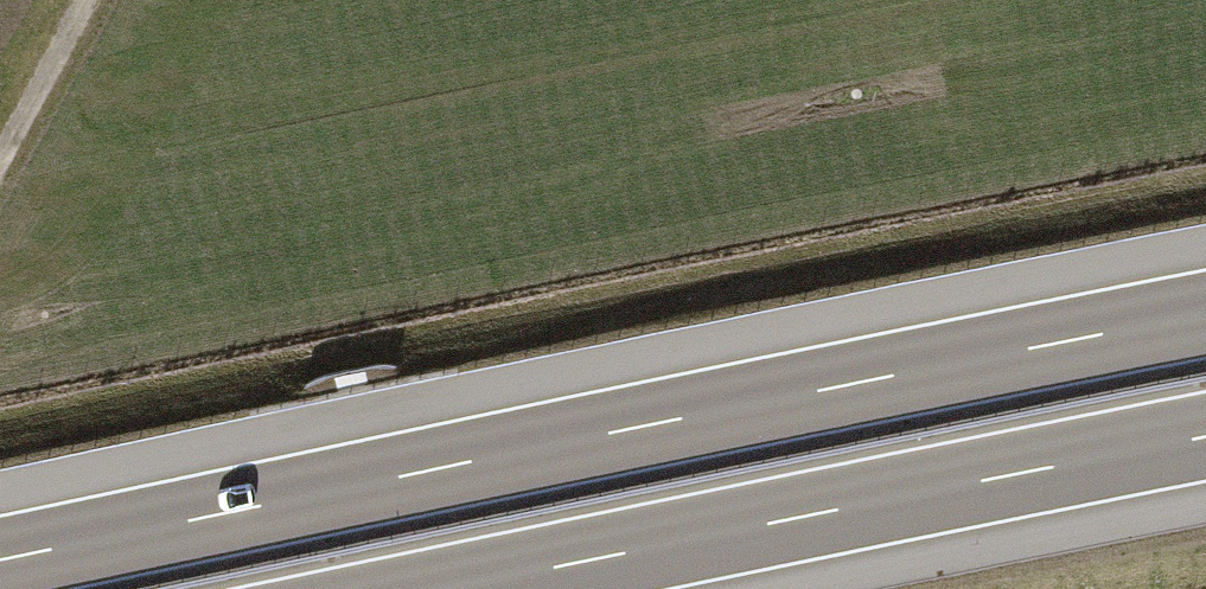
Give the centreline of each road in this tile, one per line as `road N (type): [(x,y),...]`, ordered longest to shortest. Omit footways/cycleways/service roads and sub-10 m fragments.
road 1 (motorway): [(1205,315),(0,562)]
road 2 (motorway): [(460,588),(1205,437)]
road 3 (track): [(93,0),(0,175)]

